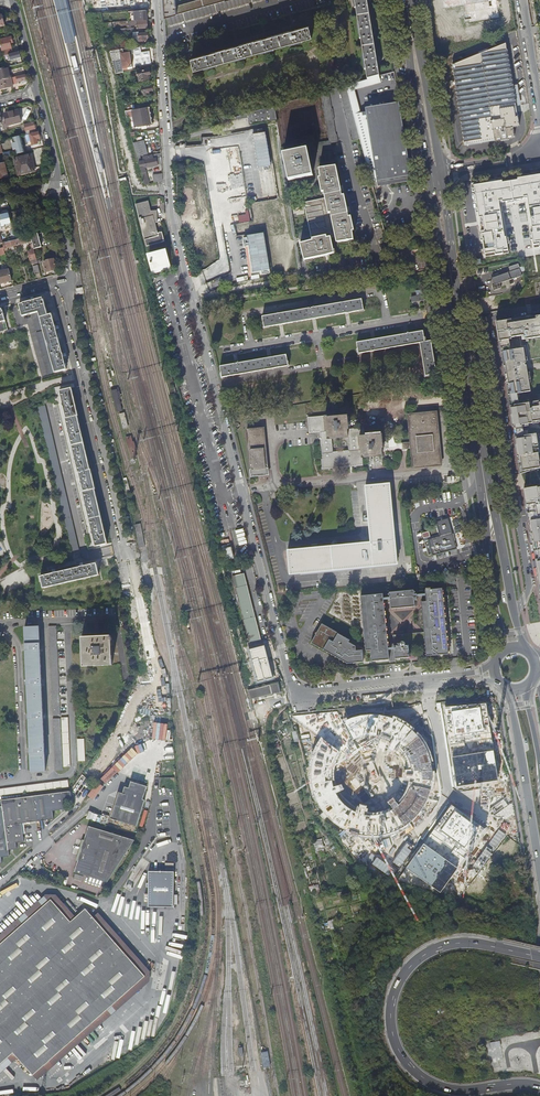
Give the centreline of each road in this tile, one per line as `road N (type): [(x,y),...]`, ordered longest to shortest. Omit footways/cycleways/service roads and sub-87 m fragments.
road 1 (unclassified): [(156,0),(172,217),(290,679),(310,692),(495,673)]
road 2 (primary): [(523,650),(439,171)]
road 3 (primary): [(442,255),(499,656)]
road 4 (motorway): [(539,960),(460,943),(436,948),(406,970),(389,1011),(397,1053),(431,1085),(539,1086)]
road 5 (residential): [(127,557),(71,279)]
road 6 (unknown): [(170,187),(141,188),(97,14)]
road 7 (primary): [(500,684),(521,753),(539,873)]
road 8 (unclassified): [(347,148),(381,266),(442,255)]
road 9 (primary): [(439,171),(407,0)]
road 10 (primary): [(406,0),(429,172)]

